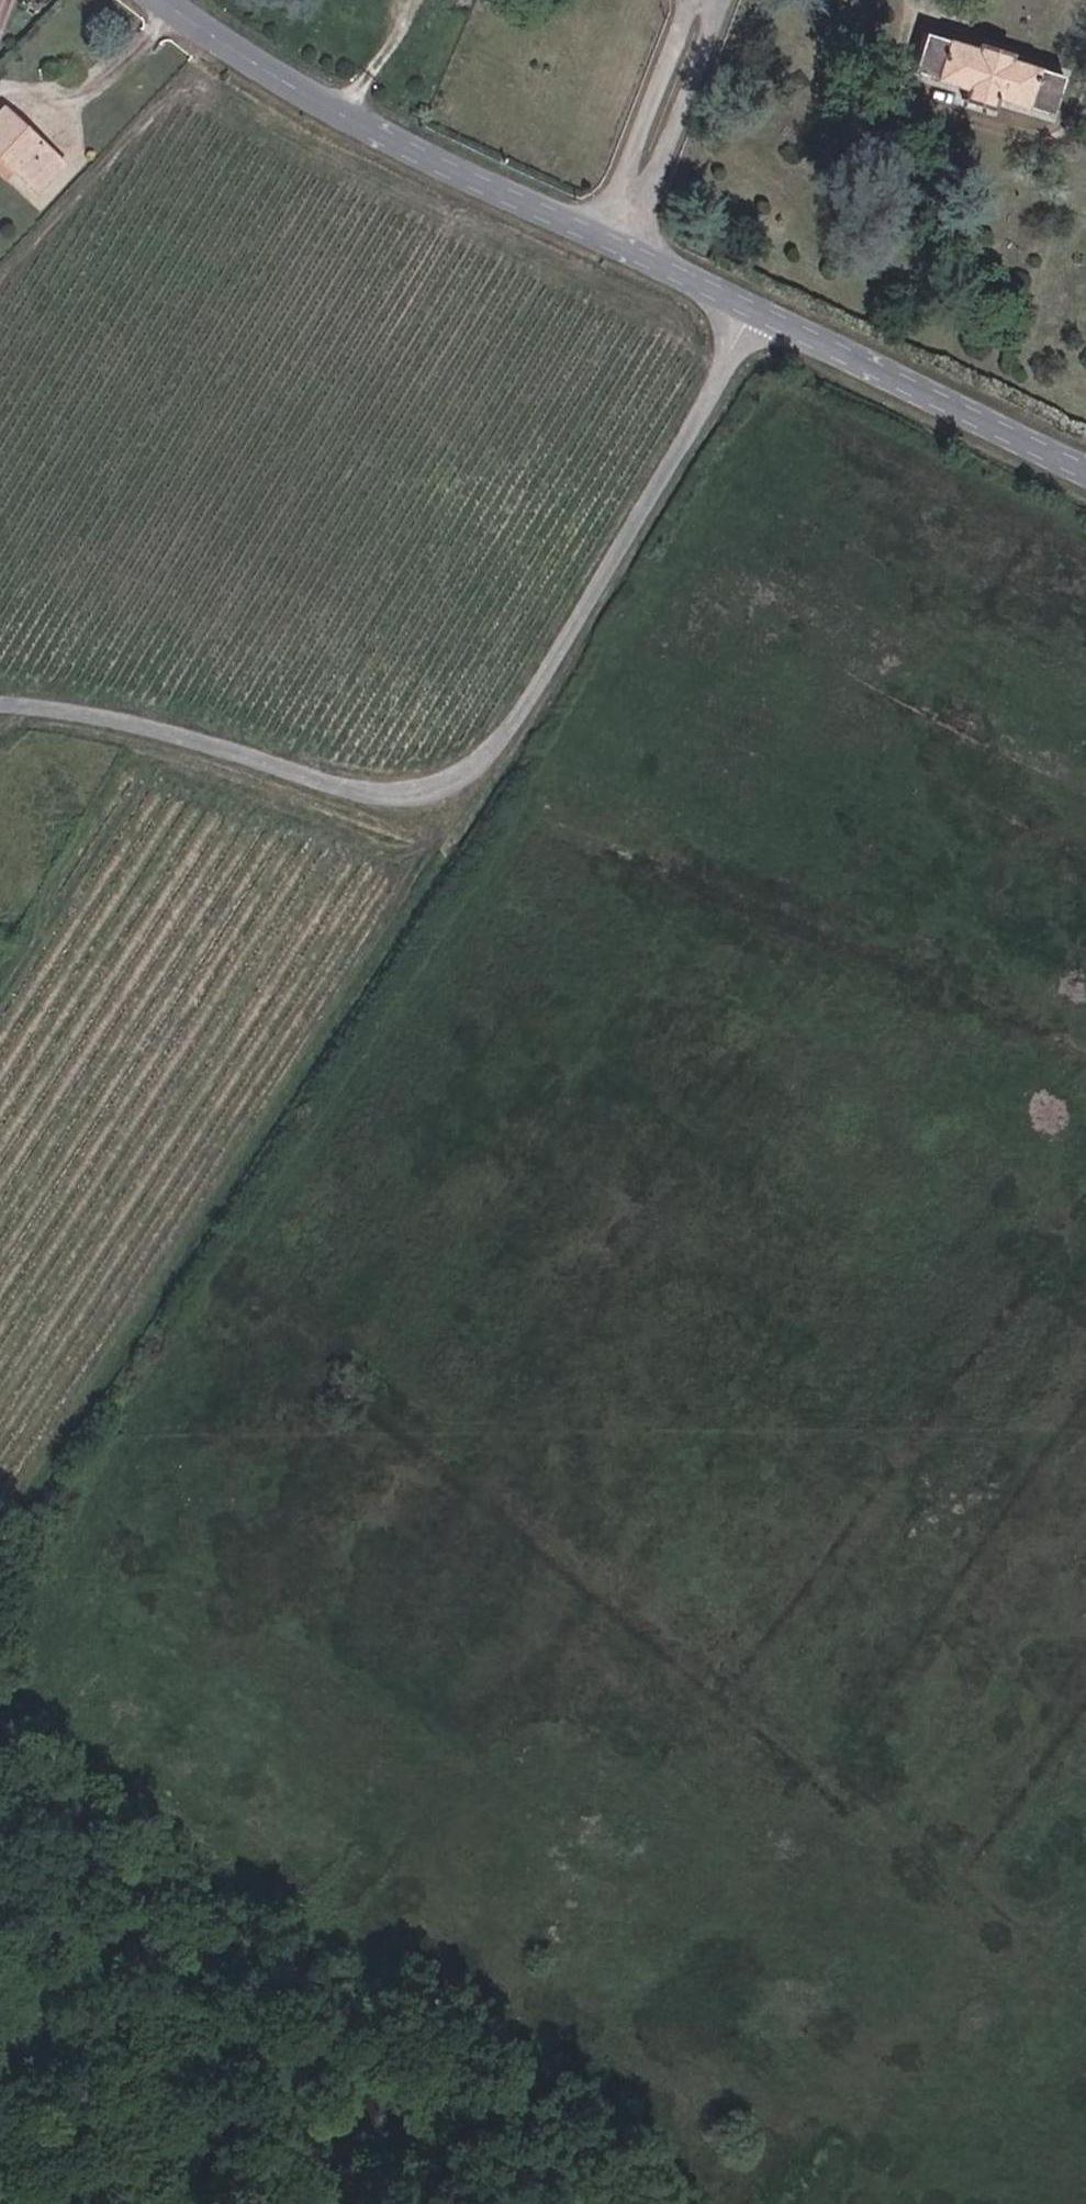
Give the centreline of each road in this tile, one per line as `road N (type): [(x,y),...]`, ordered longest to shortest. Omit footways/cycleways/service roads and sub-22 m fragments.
road 1 (unclassified): [(762,312),(713,384),(559,663),(465,782),(402,791),(100,715),(0,704)]
road 2 (tertiary): [(163,0),(245,63),(762,312)]
road 3 (tertiary): [(762,312),(1085,471)]

